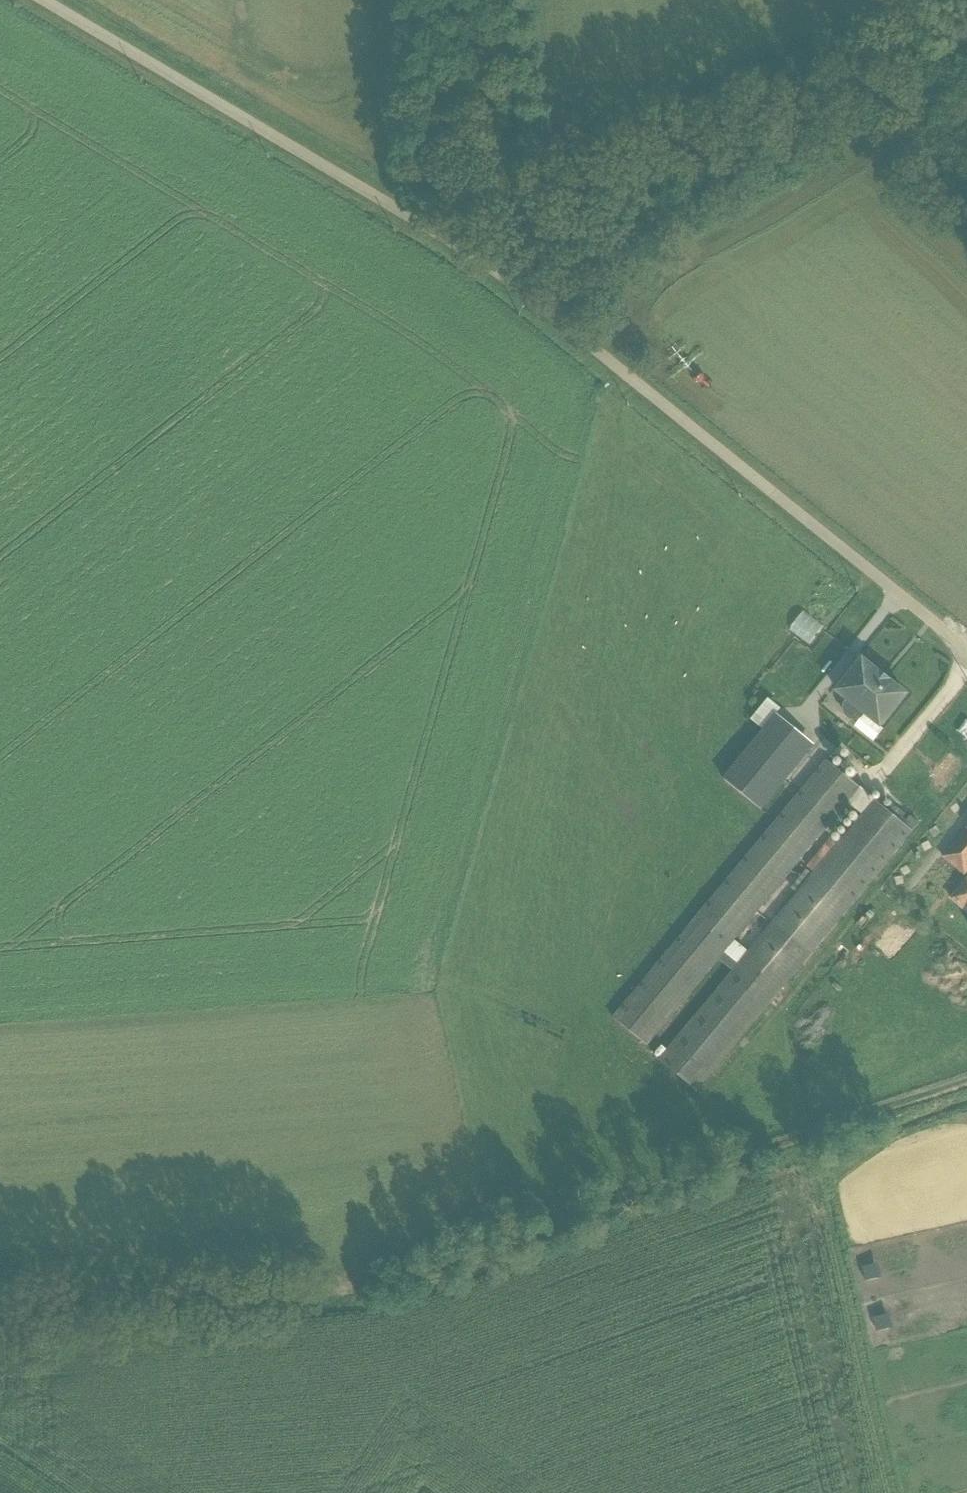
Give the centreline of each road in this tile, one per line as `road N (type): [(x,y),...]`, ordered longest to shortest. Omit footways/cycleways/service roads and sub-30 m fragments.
road 1 (unclassified): [(40,0),(409,217),(543,307),(966,648)]
road 2 (track): [(966,1079),(387,1288),(0,1320)]
road 3 (track): [(495,275),(509,169),(528,146),(553,136)]

